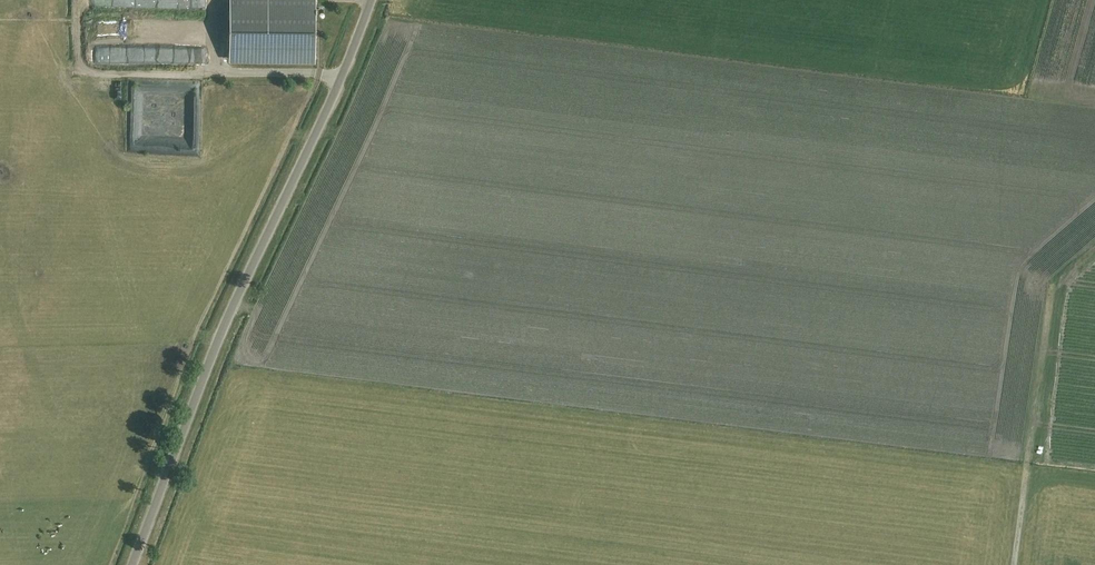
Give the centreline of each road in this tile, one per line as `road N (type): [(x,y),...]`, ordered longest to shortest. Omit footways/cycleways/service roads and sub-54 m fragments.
road 1 (unclassified): [(133,564),(233,304),(370,0)]

